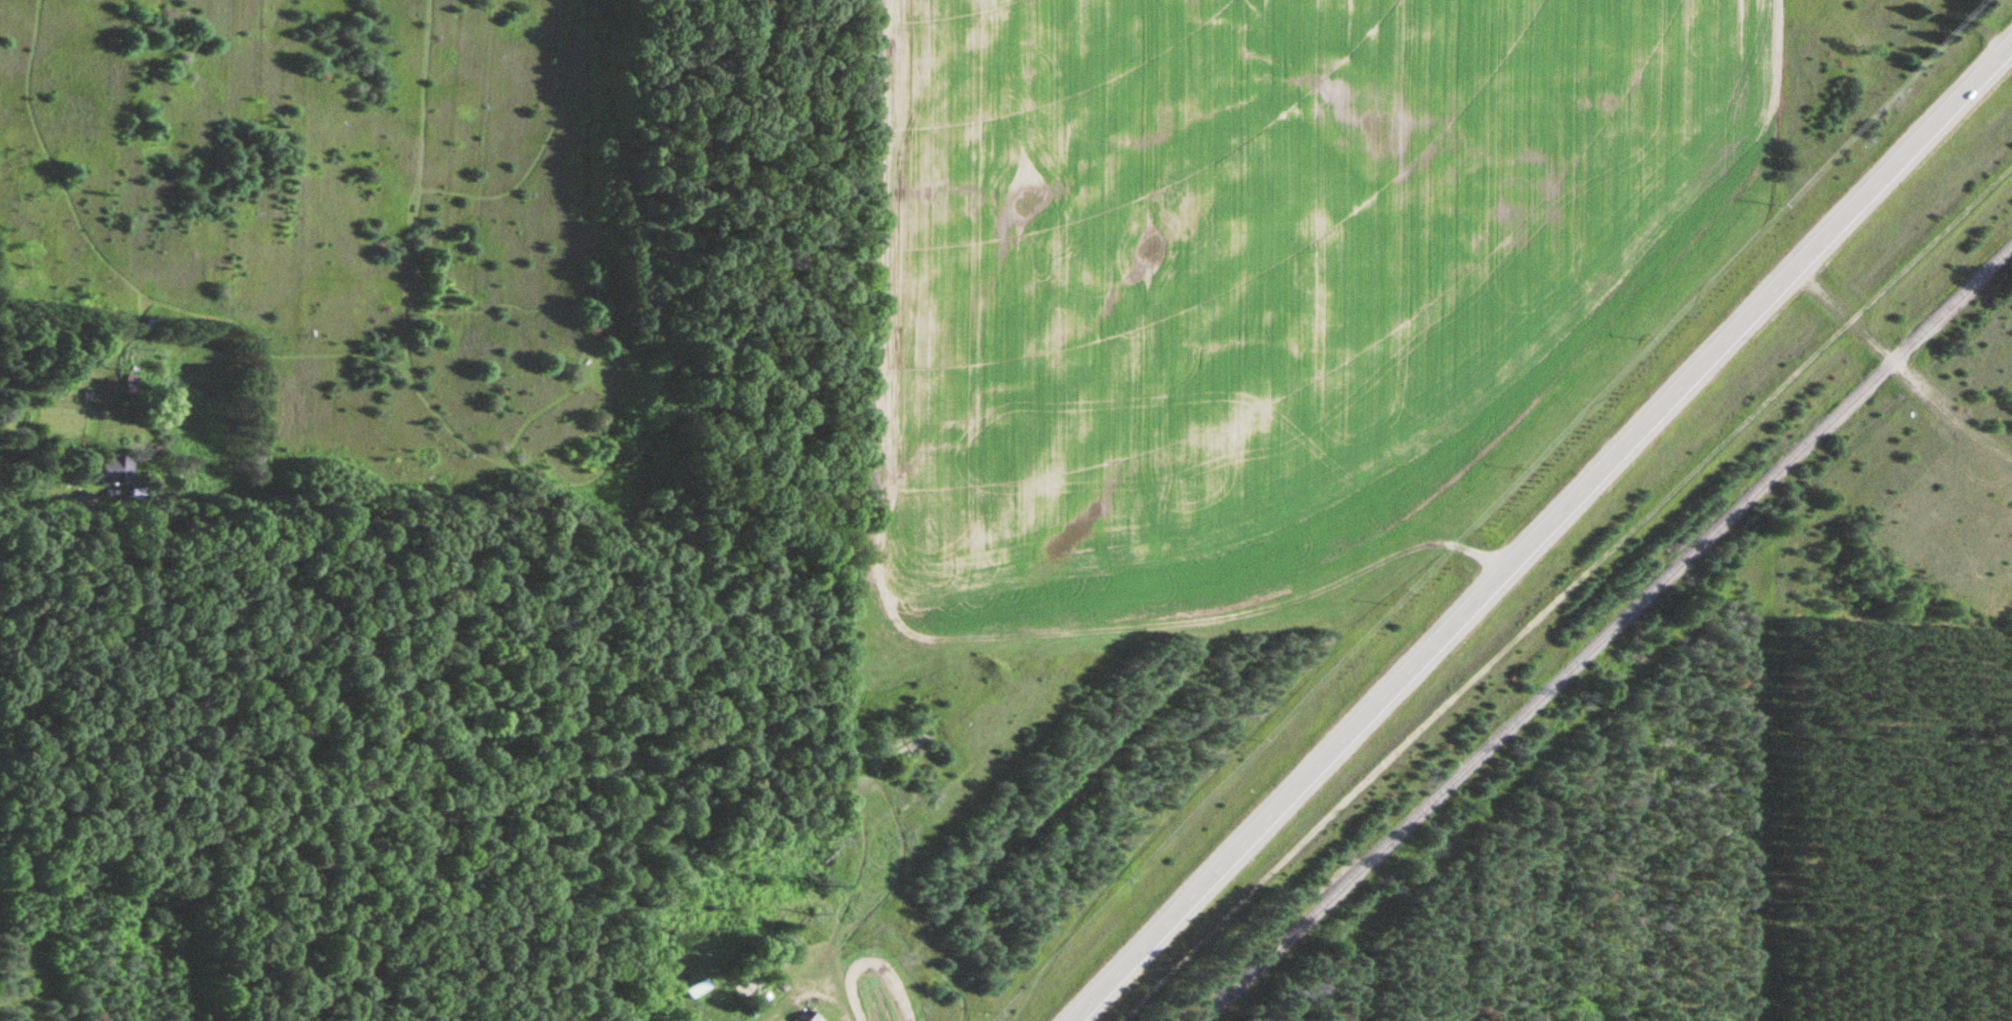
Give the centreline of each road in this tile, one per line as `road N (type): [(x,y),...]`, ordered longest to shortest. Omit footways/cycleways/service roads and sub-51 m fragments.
road 1 (primary): [(2011,40),(1072,1020)]
road 2 (track): [(2011,161),(1131,1020)]

